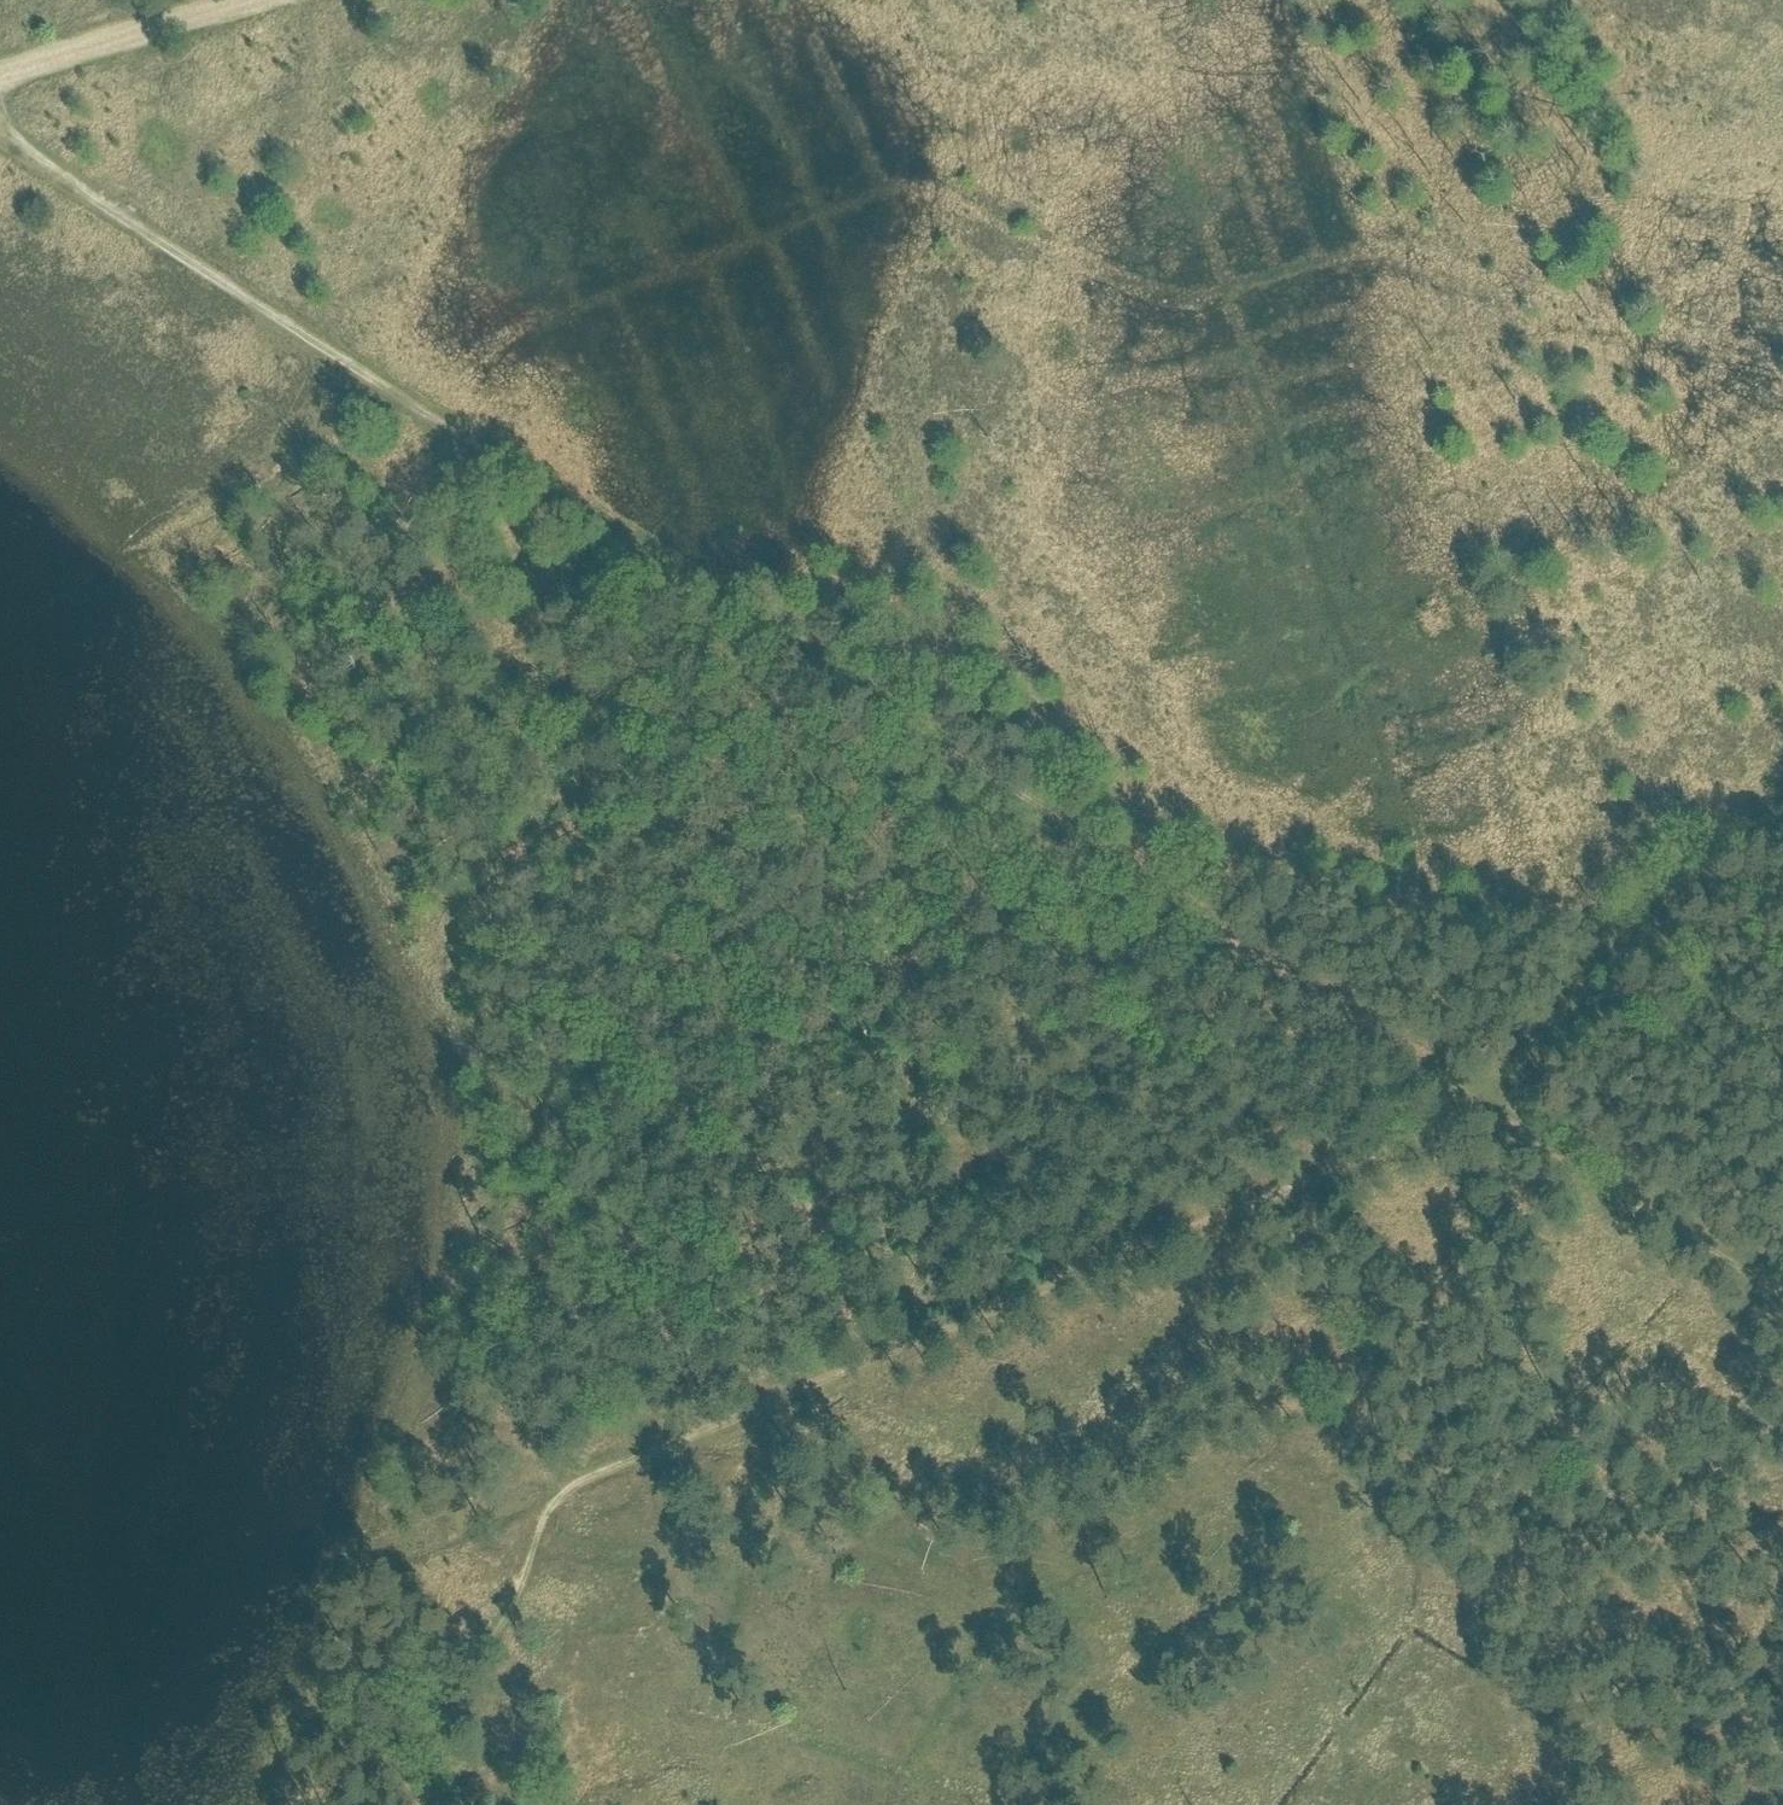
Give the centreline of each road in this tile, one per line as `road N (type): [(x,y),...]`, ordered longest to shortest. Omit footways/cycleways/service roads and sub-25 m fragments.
road 1 (track): [(1475,1102),(0,133)]
road 2 (track): [(570,1483),(1475,1102)]
road 3 (track): [(1782,1297),(1475,1102)]
road 4 (track): [(0,77),(250,0)]

